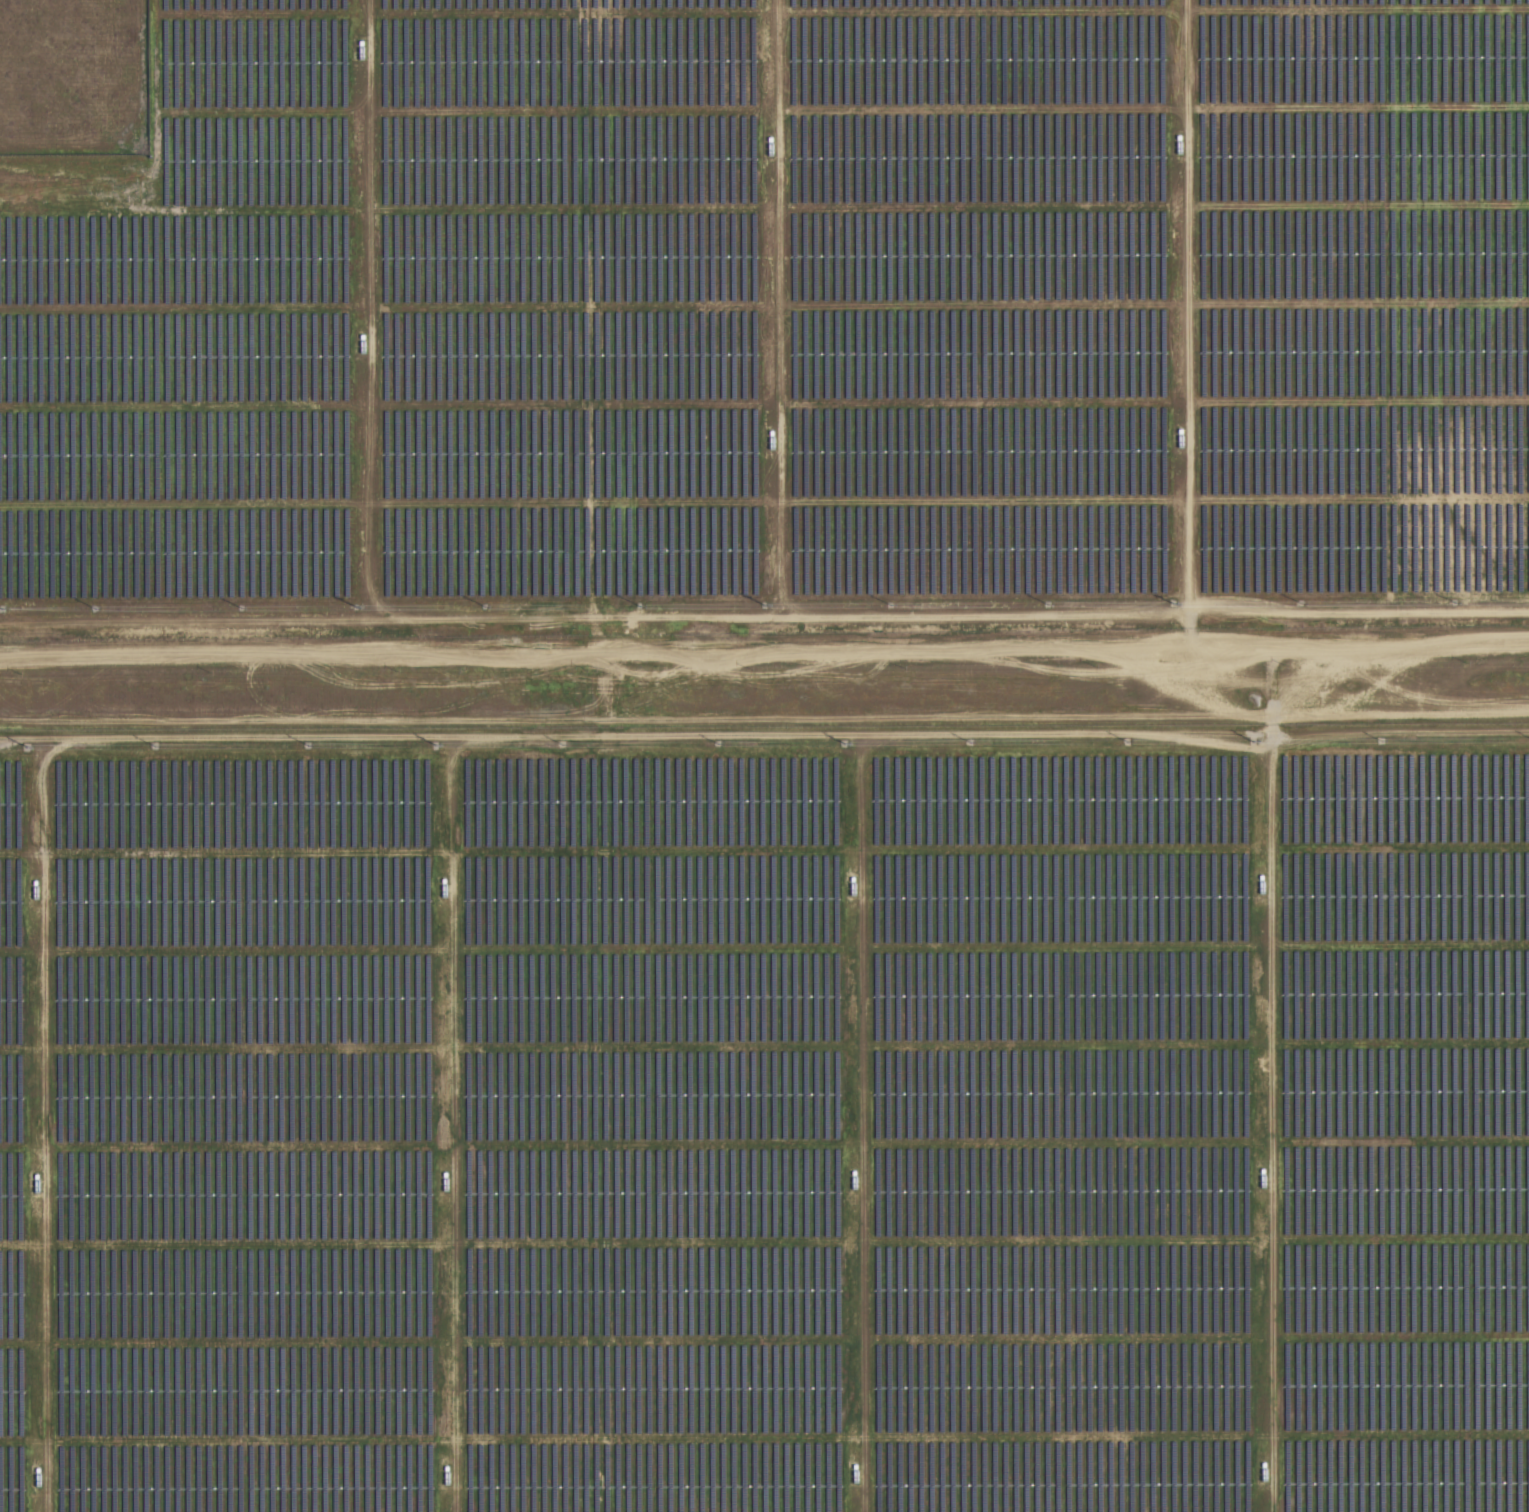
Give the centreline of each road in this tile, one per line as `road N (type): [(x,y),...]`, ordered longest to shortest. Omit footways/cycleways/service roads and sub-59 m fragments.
road 1 (residential): [(0,681),(1528,661)]

